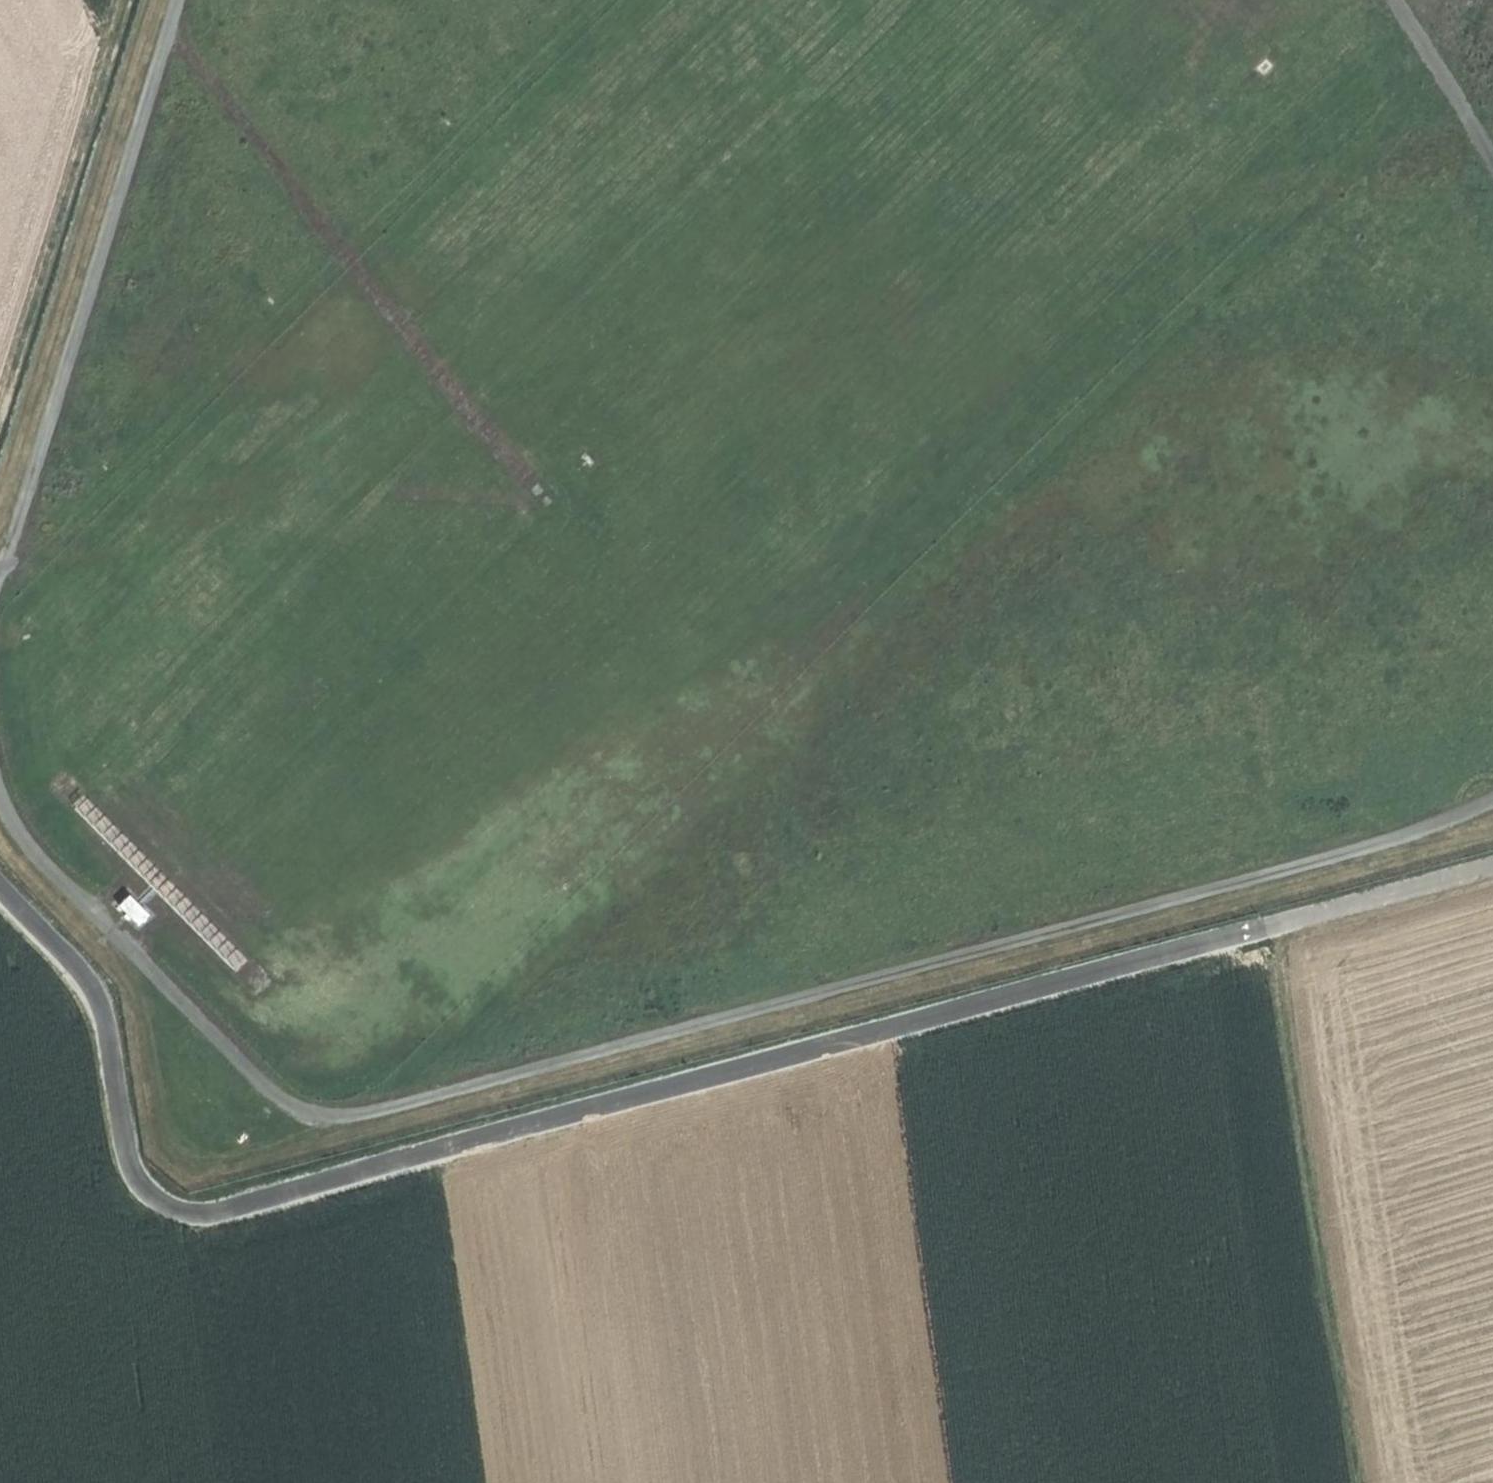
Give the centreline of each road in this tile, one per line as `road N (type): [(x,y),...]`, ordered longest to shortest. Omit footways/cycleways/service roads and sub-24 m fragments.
road 1 (track): [(0,409),(128,0)]
road 2 (unclassified): [(1270,928),(1492,868)]

